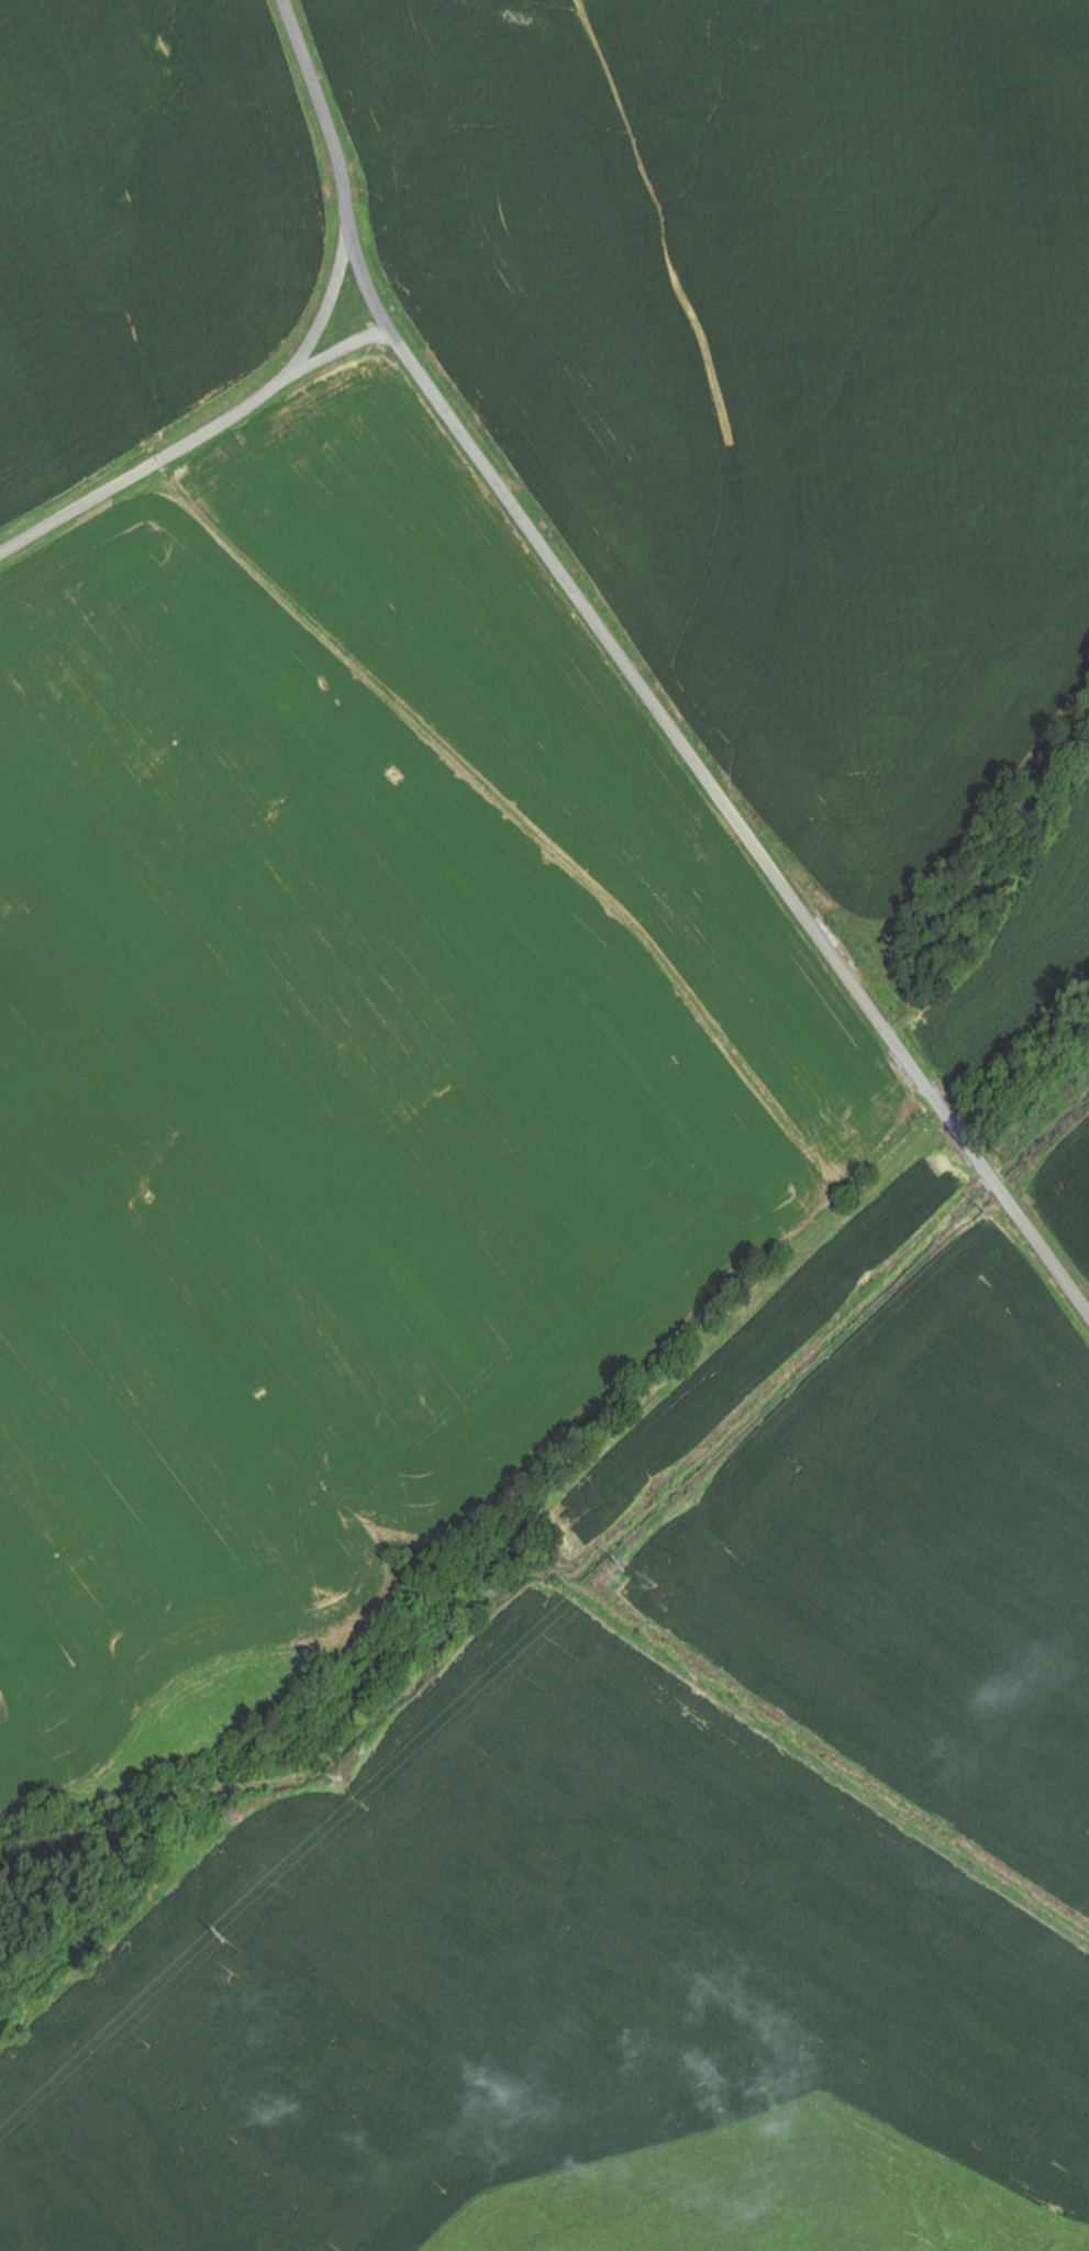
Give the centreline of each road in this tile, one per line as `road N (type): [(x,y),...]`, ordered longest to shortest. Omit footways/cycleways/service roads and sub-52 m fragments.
road 1 (residential): [(1088,1312),(392,330)]
road 2 (residential): [(0,556),(291,377),(392,330)]
road 3 (residential): [(392,330),(368,284),(333,141),(285,0)]
road 4 (residential): [(270,392),(334,291),(346,225),(341,169)]

